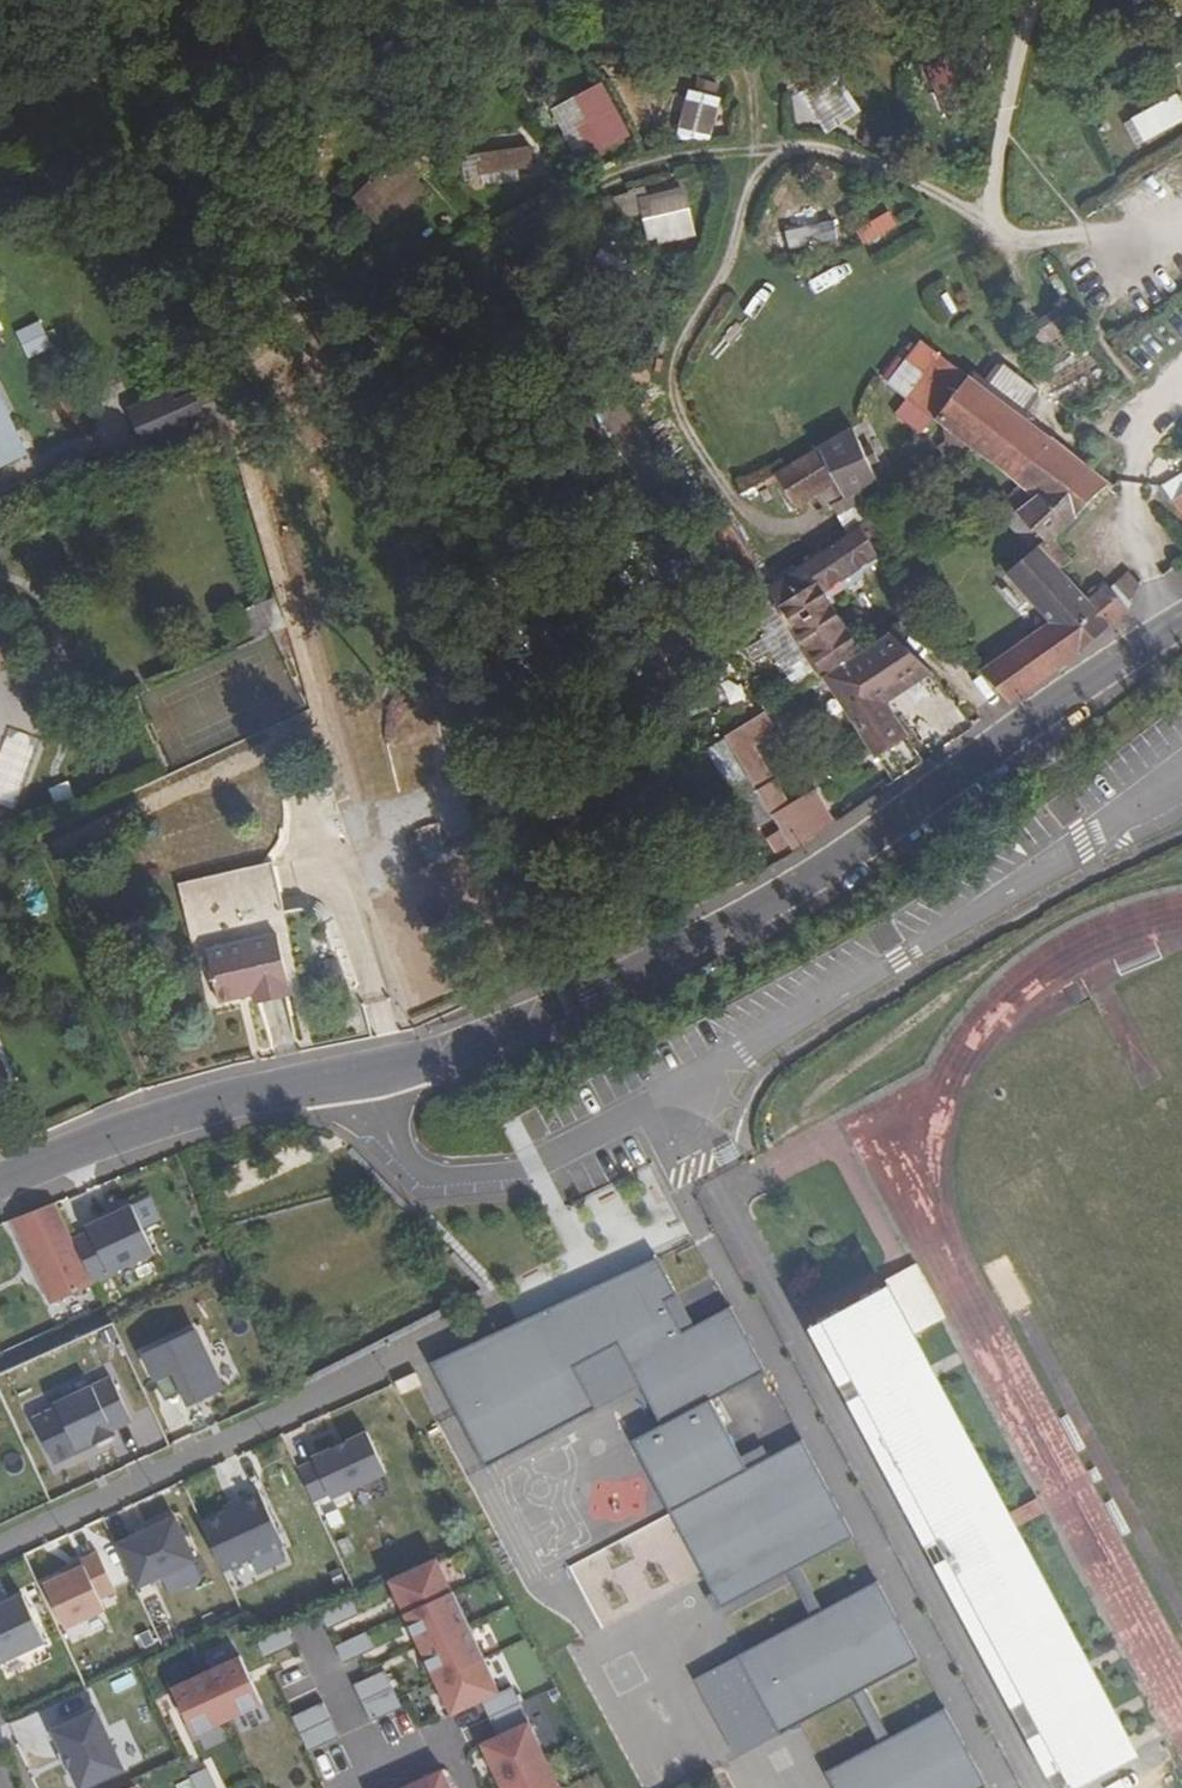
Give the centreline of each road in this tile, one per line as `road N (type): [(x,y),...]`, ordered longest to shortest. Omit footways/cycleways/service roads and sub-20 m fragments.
road 1 (residential): [(1181,616),(860,851),(502,1039),(216,1104),(0,1187)]
road 2 (track): [(744,151),(736,236),(720,279),(682,334),(672,387),(705,462),(760,527),(797,535),(823,525)]

